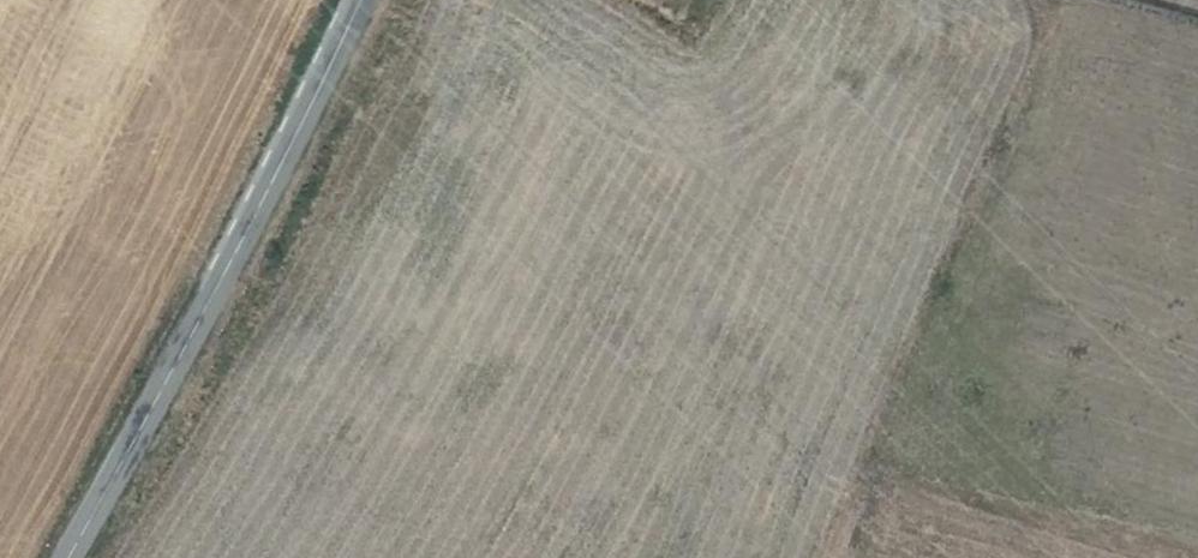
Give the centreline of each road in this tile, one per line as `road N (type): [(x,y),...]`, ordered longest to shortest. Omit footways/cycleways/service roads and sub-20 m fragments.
road 1 (tertiary): [(364,0),(68,557)]

